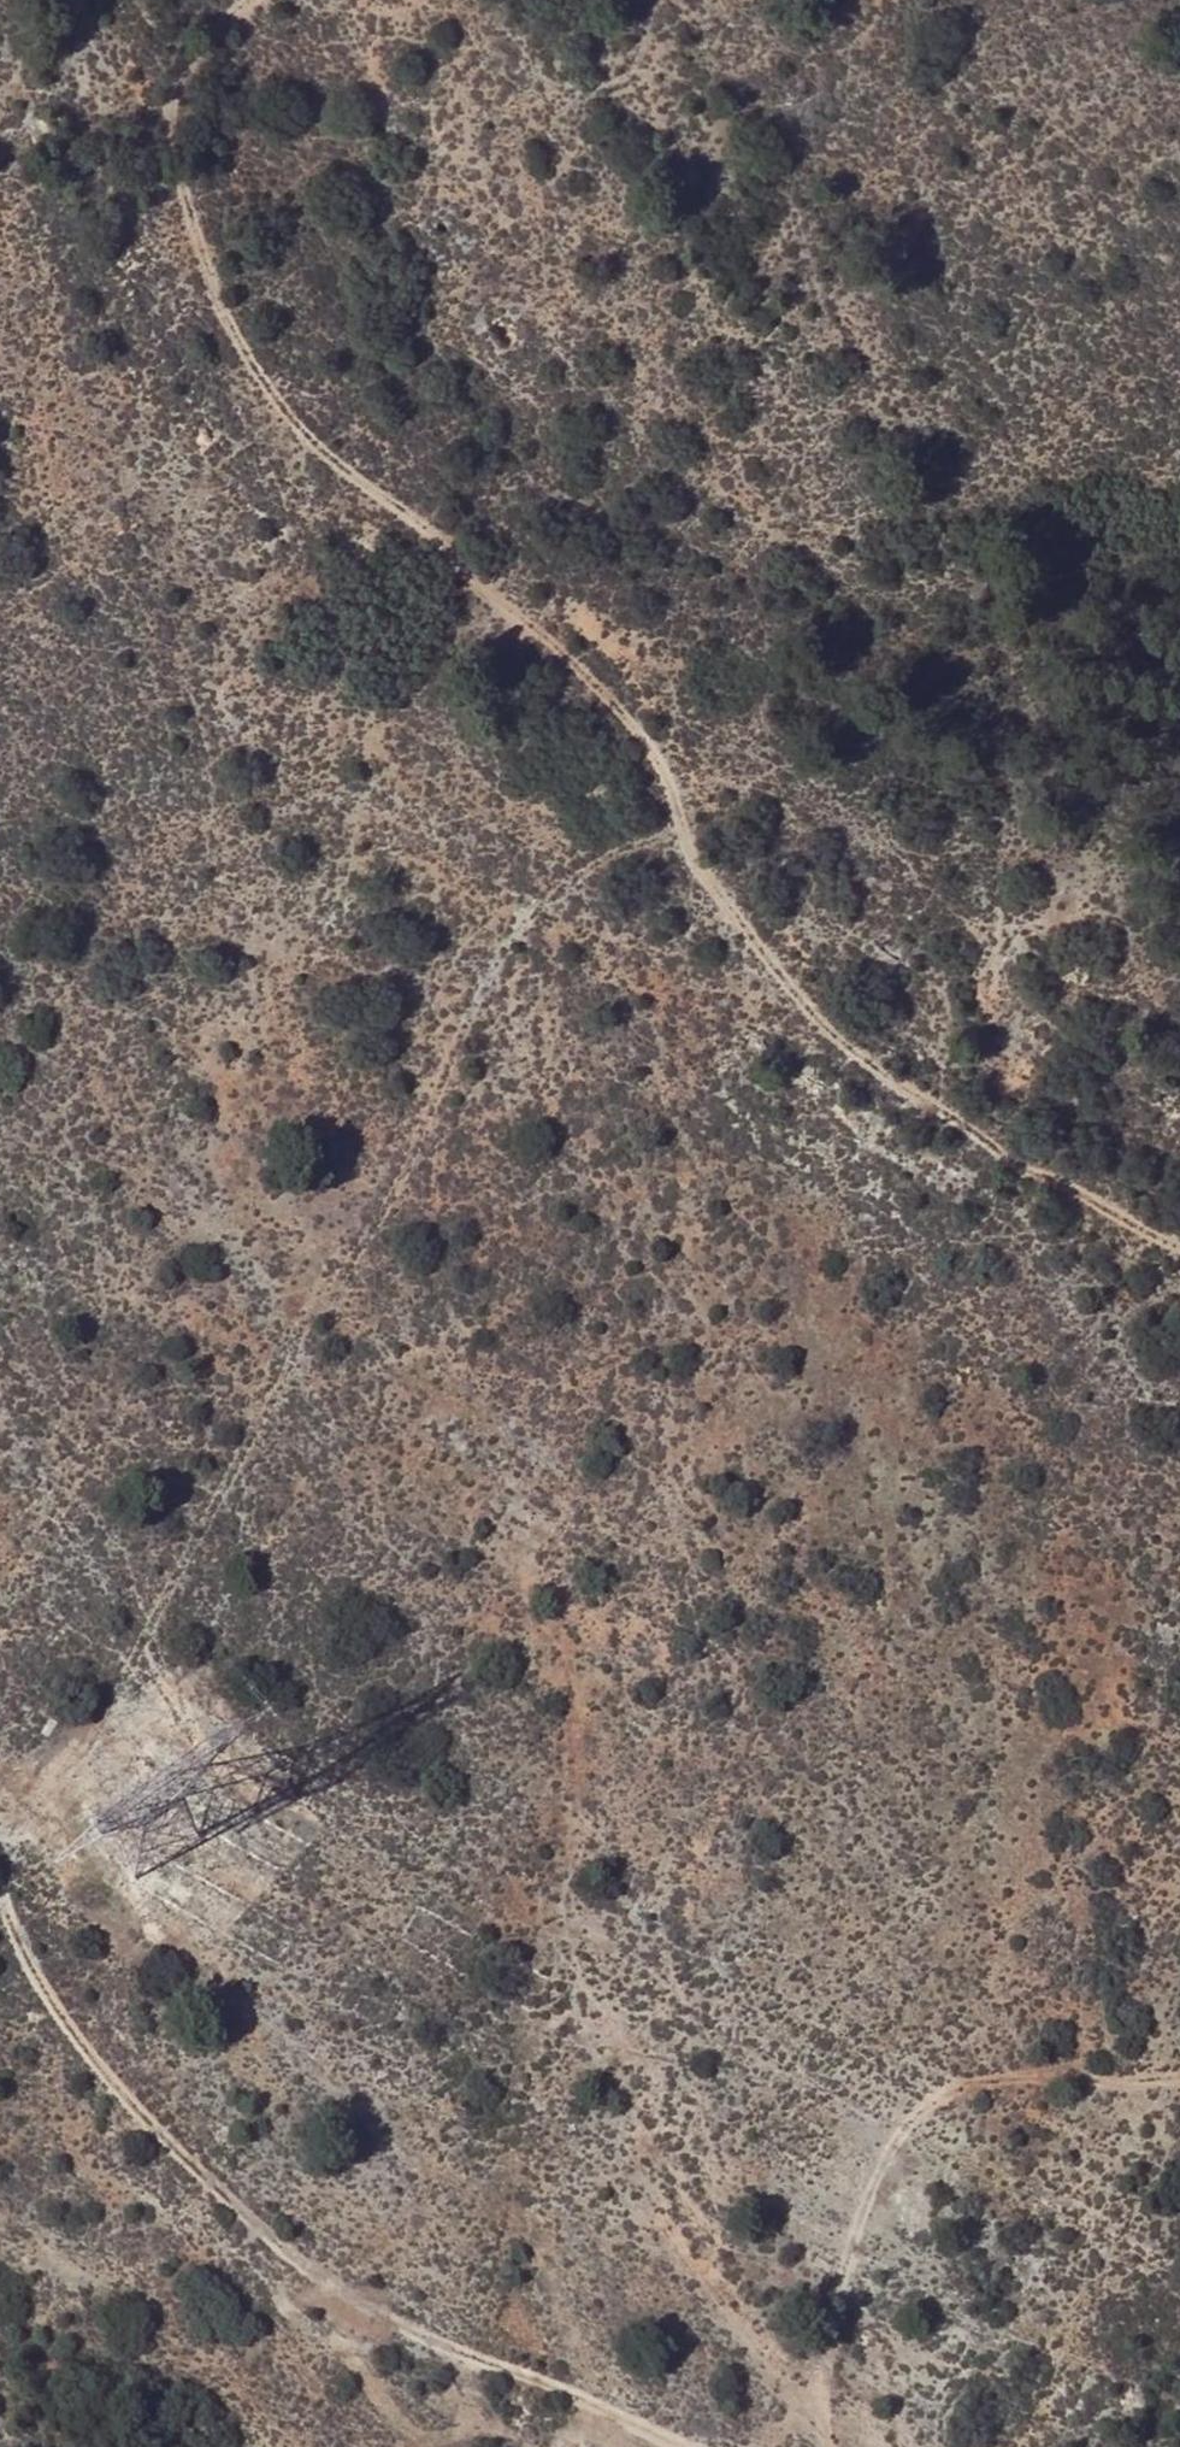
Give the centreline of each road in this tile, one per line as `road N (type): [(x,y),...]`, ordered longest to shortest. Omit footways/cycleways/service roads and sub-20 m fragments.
road 1 (track): [(253,0),(200,36),(175,71),(172,155),(196,245),(268,397),(663,753),(676,818),(725,911),(818,1025),(1007,1153),(1179,1241)]
road 2 (track): [(0,1914),(87,2067),(254,2221),(401,2329),(681,2446)]
road 3 (track): [(1179,2077),(966,2085),(915,2108),(867,2187),(803,2446)]

